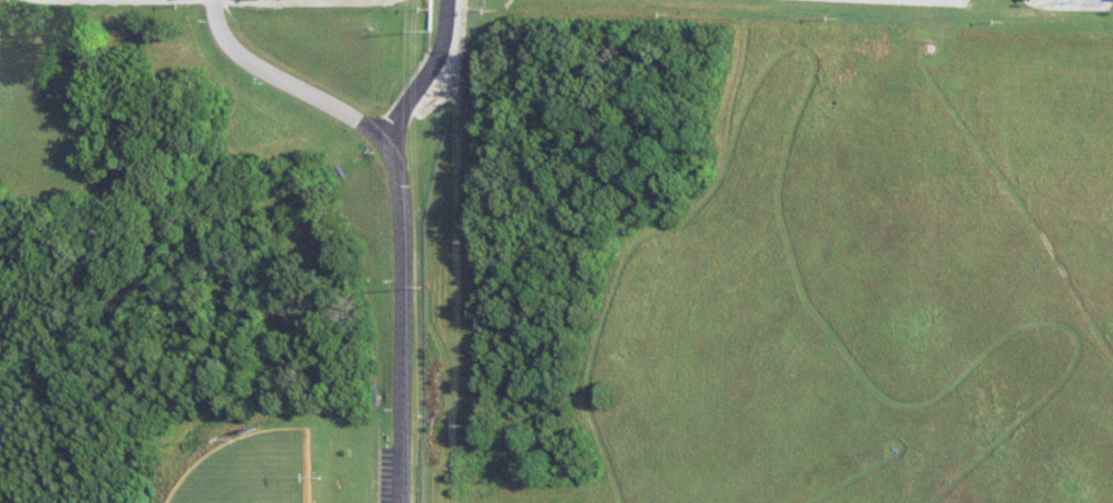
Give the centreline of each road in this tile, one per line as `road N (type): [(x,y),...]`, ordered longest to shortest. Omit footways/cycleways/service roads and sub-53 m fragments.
road 1 (residential): [(222,0),(230,37),(249,60),(389,140),(398,156),(407,193),(403,502)]

